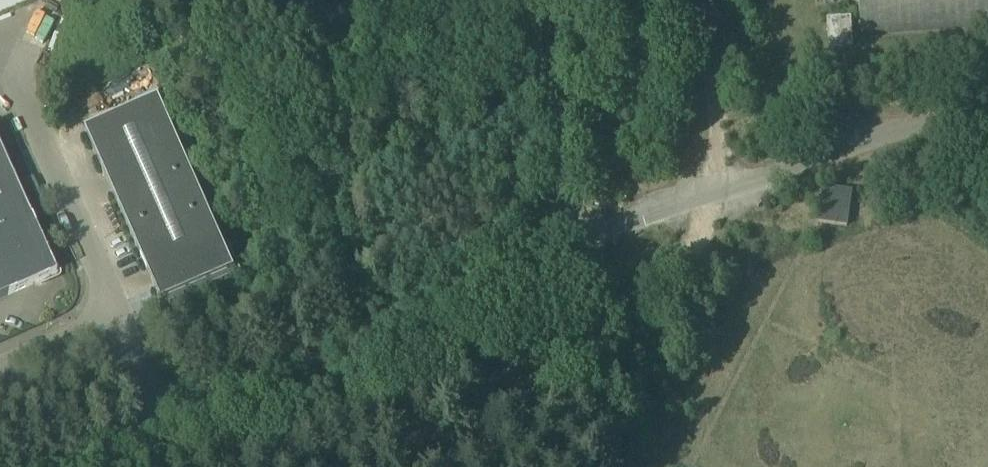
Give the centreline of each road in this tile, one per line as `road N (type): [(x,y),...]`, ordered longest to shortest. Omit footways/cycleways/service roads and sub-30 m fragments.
road 1 (unclassified): [(165,429),(411,323),(553,250),(564,234),(556,0)]
road 2 (track): [(694,0),(706,193),(685,260),(468,466)]
road 3 (unclassified): [(0,367),(115,316),(165,429)]

